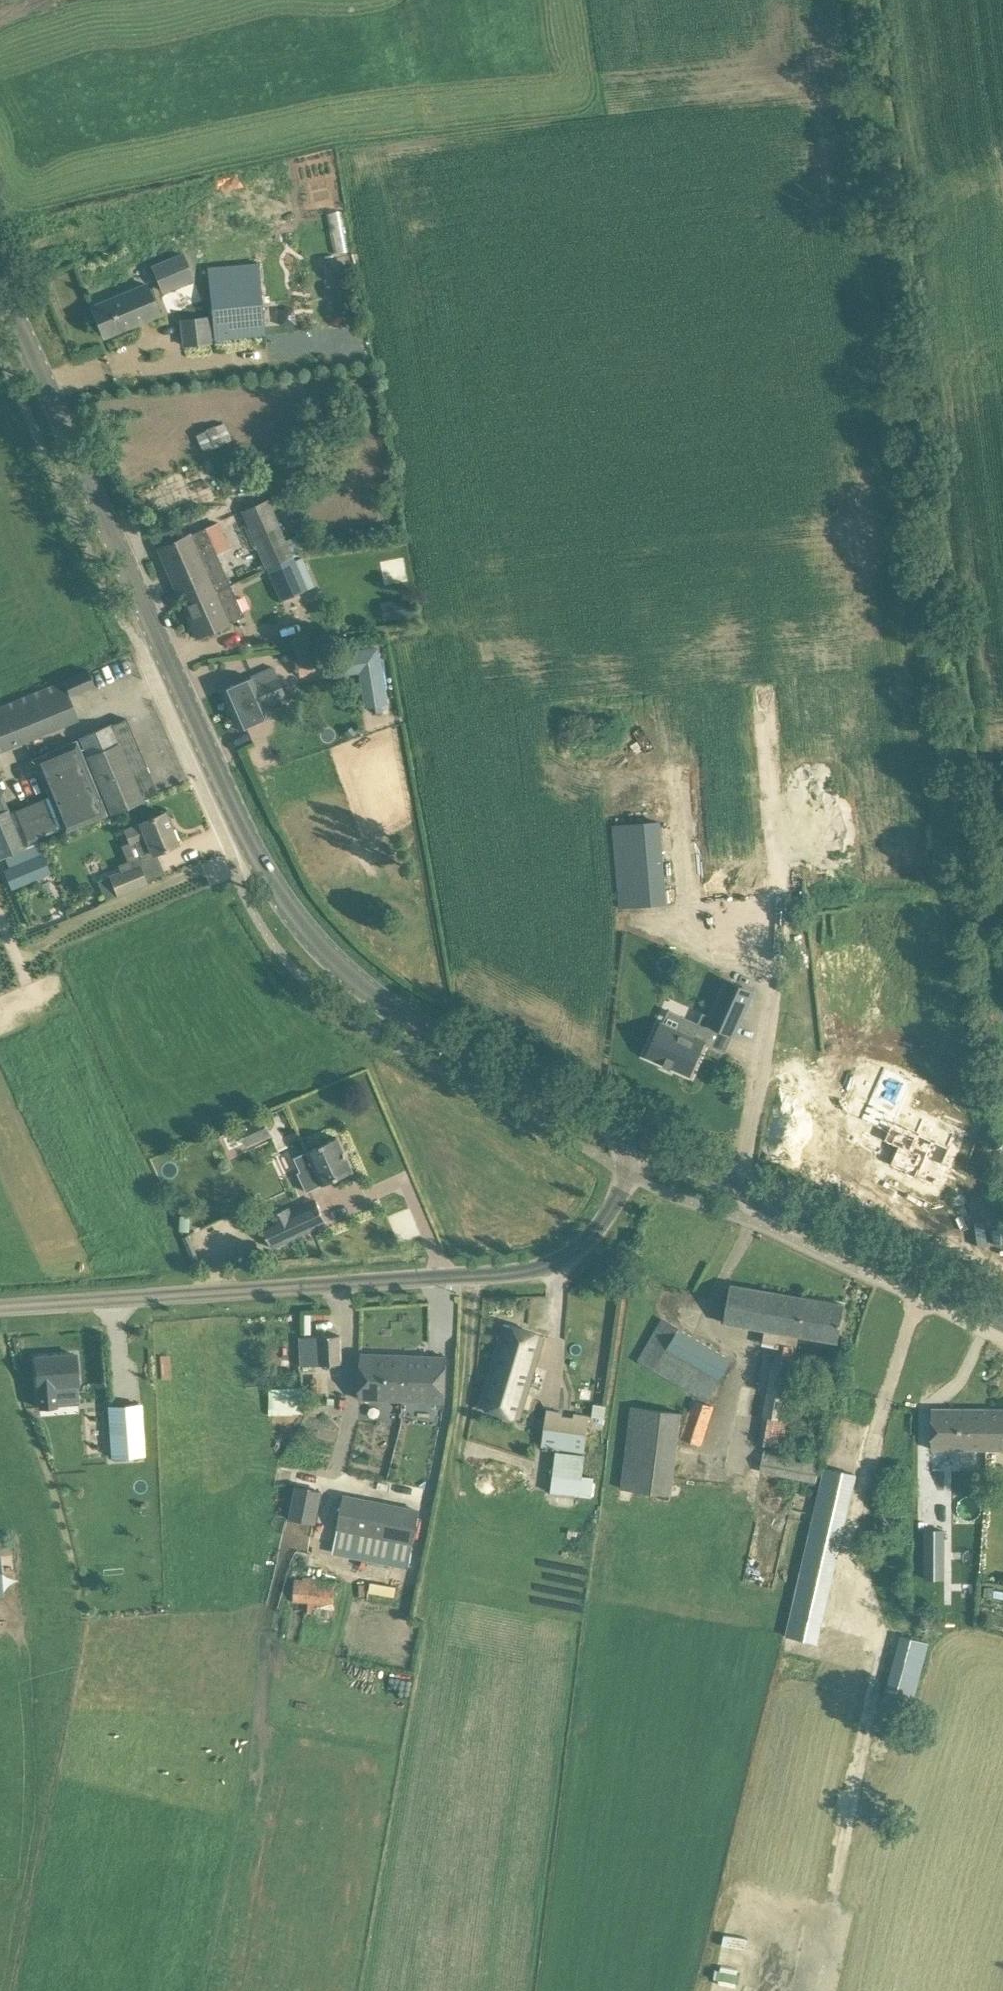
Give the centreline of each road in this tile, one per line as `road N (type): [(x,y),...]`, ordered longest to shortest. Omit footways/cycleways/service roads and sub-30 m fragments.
road 1 (tertiary): [(645,1139),(351,1002),(287,927),(0,287)]
road 2 (unclassified): [(645,1139),(581,1242),(540,1269),(0,1316)]
road 3 (tertiary): [(1002,1319),(645,1139)]

